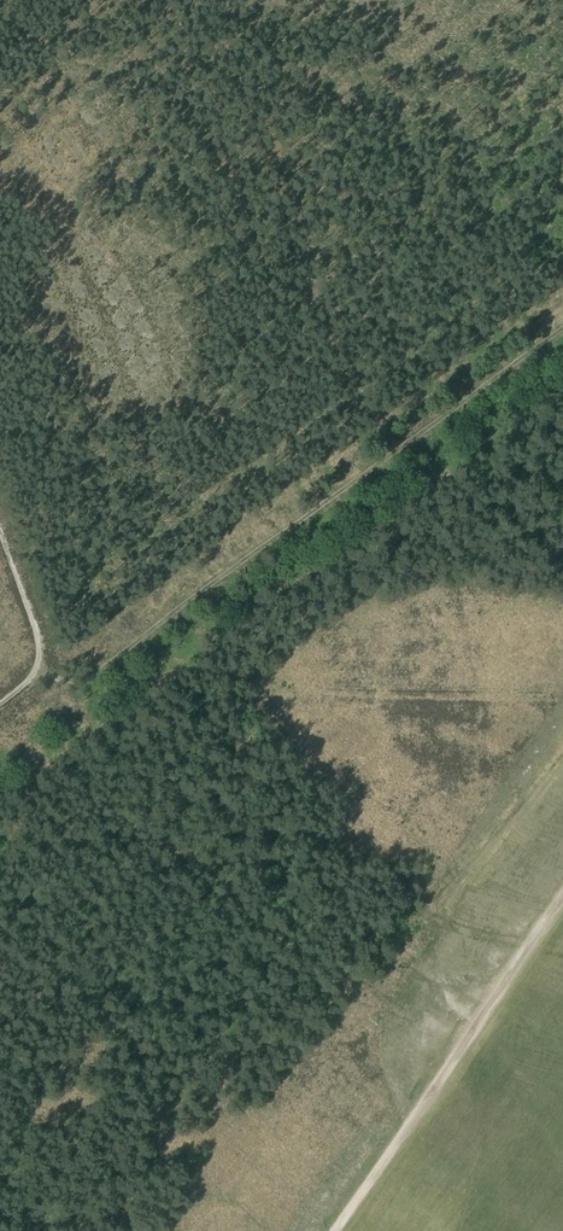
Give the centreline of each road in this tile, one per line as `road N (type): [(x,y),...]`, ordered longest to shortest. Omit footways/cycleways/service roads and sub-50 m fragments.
road 1 (track): [(36,671),(74,681),(102,669),(562,326)]
road 2 (track): [(0,703),(25,684),(39,658),(0,534)]

